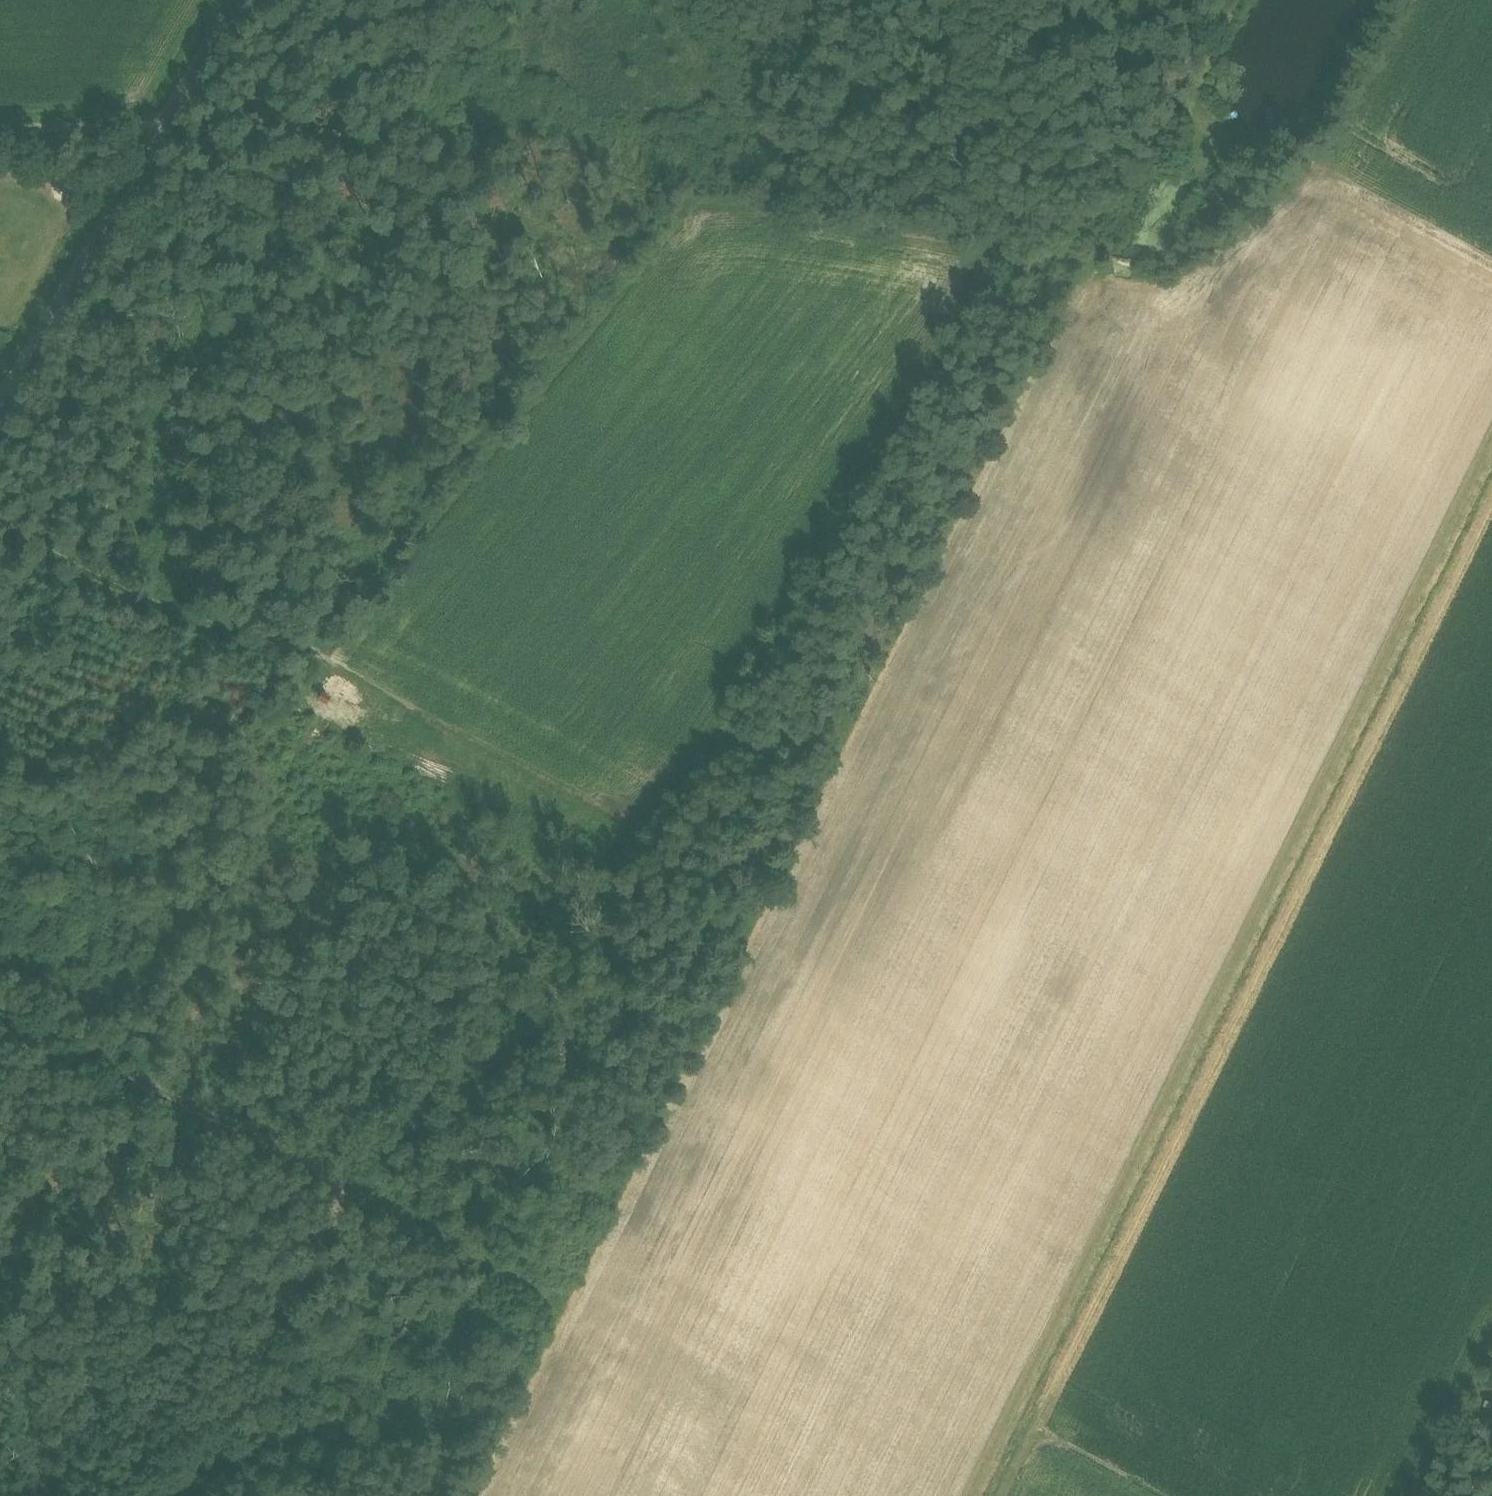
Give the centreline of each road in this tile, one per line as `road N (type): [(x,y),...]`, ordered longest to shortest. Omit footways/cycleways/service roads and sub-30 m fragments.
road 1 (track): [(0,1030),(330,1191),(267,1345),(252,1495)]
road 2 (unclassified): [(231,0),(0,395)]
road 3 (track): [(540,1298),(330,1191)]
road 4 (track): [(164,113),(0,115)]

